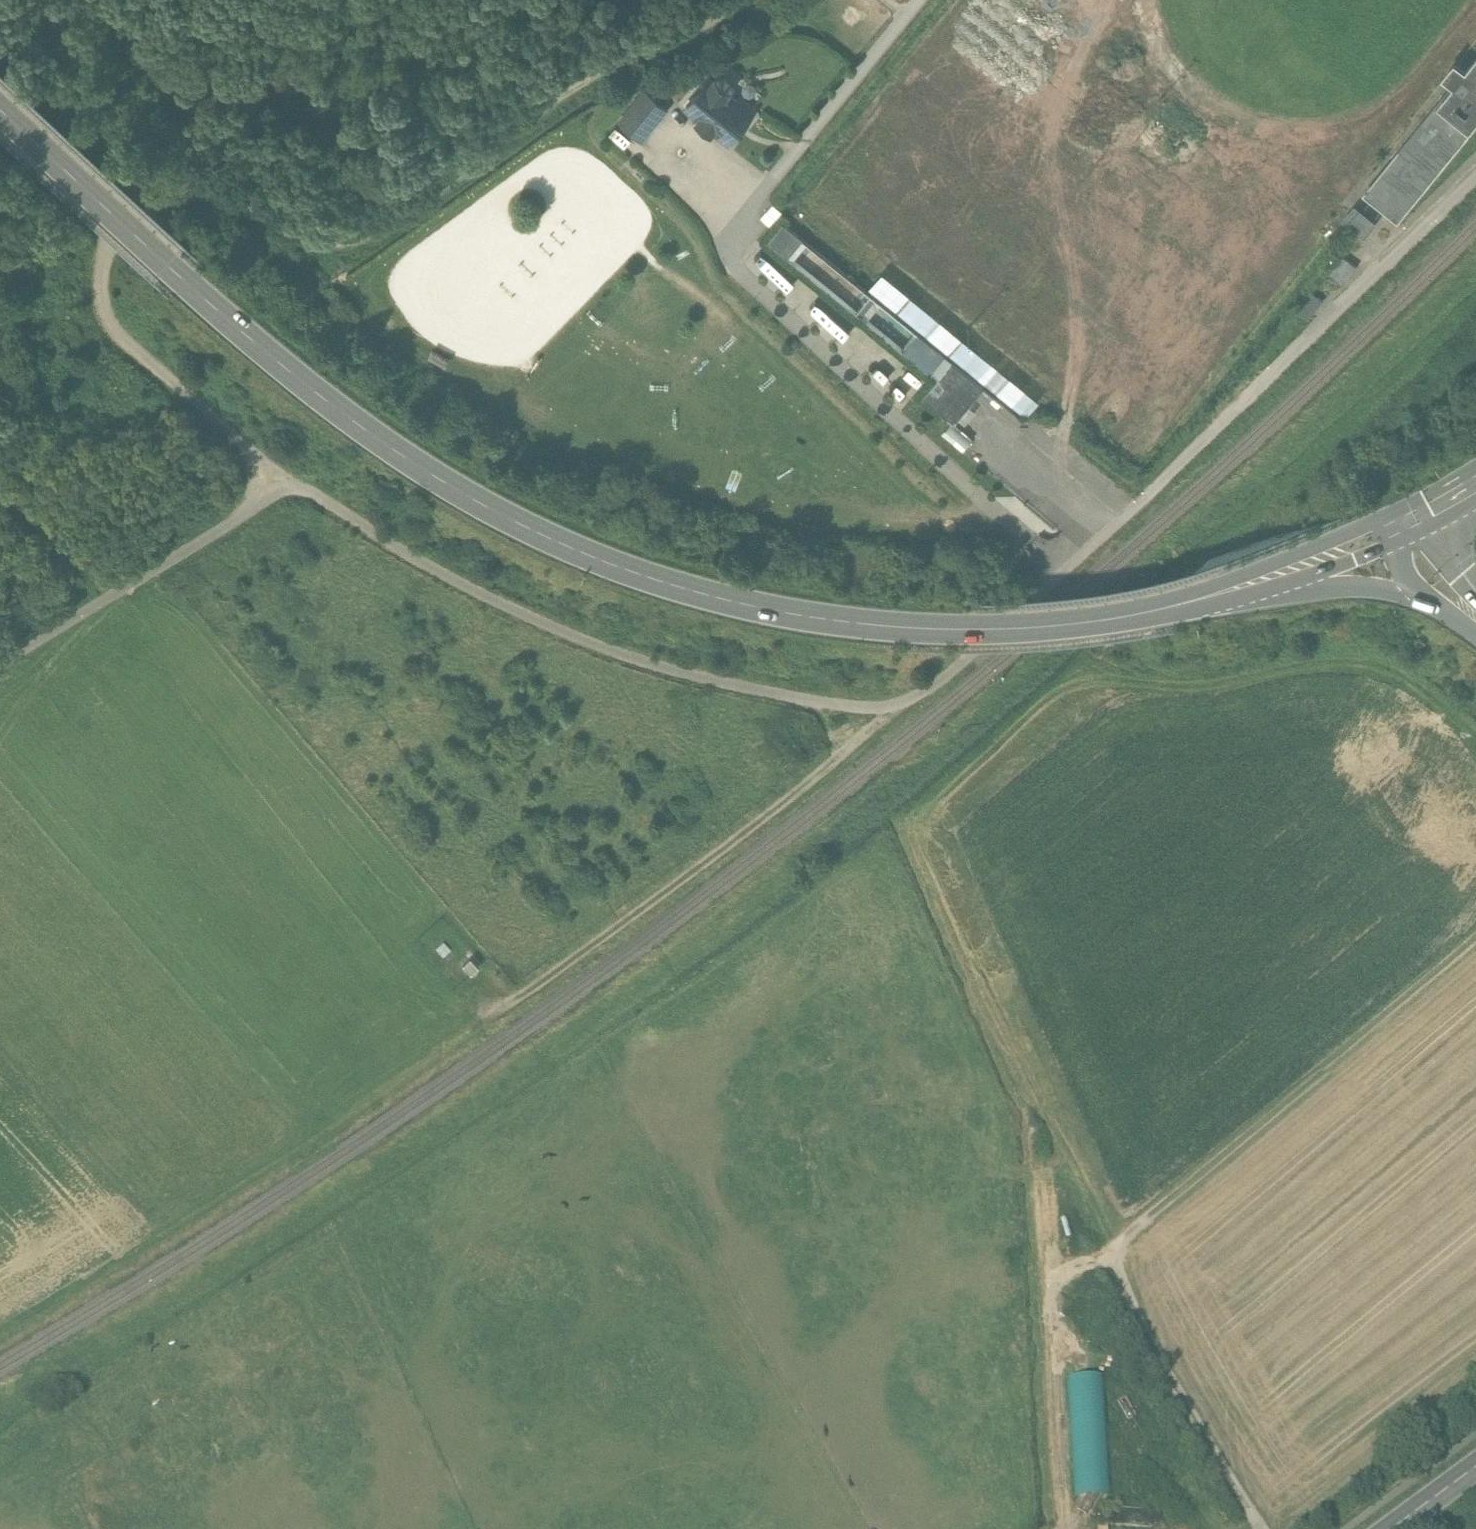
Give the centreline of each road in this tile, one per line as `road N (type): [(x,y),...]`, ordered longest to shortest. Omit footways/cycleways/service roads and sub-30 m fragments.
road 1 (primary): [(1261,576),(1092,614),(941,620),(783,602),(637,570),(425,459),(175,259),(0,97)]
road 2 (track): [(291,492),(113,330),(100,281),(113,244),(152,191),(206,186),(321,235),(380,231),(562,94),(753,0)]
road 3 (track): [(291,492),(578,639),(705,681),(839,705),(908,702),(1022,611)]
road 4 (track): [(1258,1528),(1107,1257),(1475,937)]
road 5 (unclassified): [(1475,181),(1022,611)]
road 6 (track): [(908,702),(521,1000),(482,1008)]
road 7 (track): [(0,666),(250,509),(291,492)]
road 8 (primary): [(1261,576),(1373,577),(1475,600)]
road 9 (primary): [(1408,514),(1261,576)]
road 10 (track): [(113,244),(0,135)]

